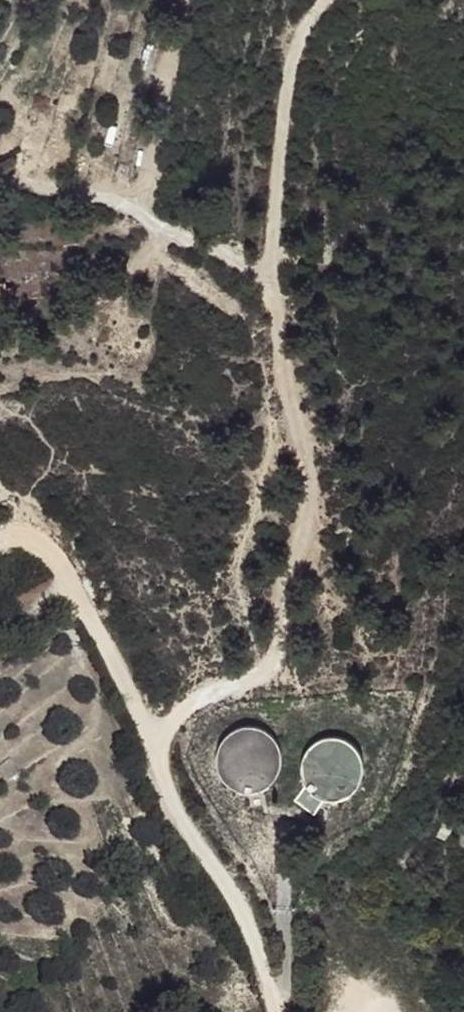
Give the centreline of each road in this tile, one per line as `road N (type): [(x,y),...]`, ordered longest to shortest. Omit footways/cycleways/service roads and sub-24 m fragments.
road 1 (track): [(330,0),(287,57),(270,279),(275,363),(303,482),(299,575),(284,600),(283,653),(208,698),(158,742)]
road 2 (track): [(158,742),(198,847),(245,918),(275,1011)]
road 3 (track): [(270,279),(112,203),(0,175)]
road 4 (track): [(158,742),(61,558),(24,535)]

